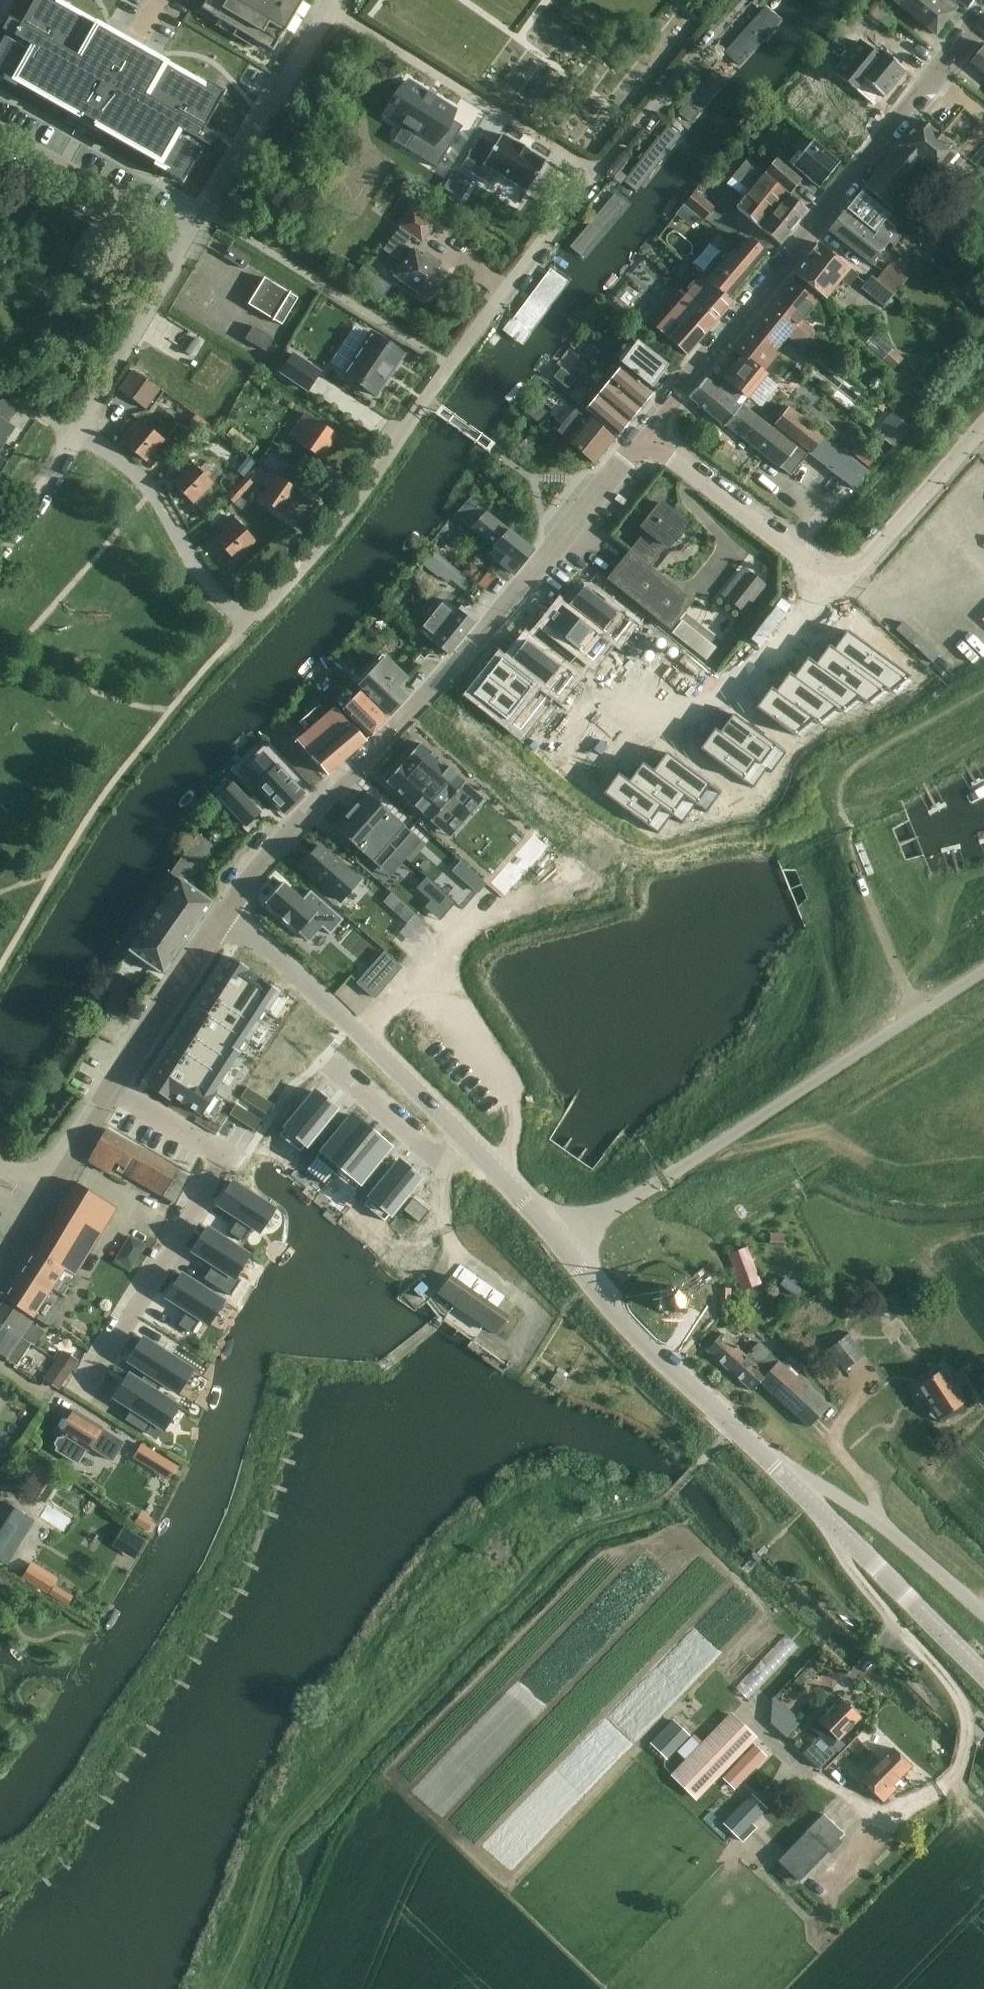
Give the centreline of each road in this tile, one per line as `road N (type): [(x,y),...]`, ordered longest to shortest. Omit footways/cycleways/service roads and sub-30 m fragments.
road 1 (residential): [(76,433),(136,474),(201,577),(252,624),(335,535),(484,317),(596,172),(690,56),(749,0)]
road 2 (tertiary): [(983,1676),(632,1332),(461,1136)]
road 3 (unclassified): [(221,917),(273,851),(450,672),(642,437)]
road 4 (unclassified): [(642,437),(983,15)]
road 5 (track): [(550,1234),(662,1181),(983,974)]
road 6 (residential): [(110,1092),(220,1158),(82,1394)]
road 7 (tertiary): [(461,1136),(257,938),(221,917)]
road 8 (residential): [(188,243),(331,0)]
road 9 (residential): [(824,575),(693,726),(628,756)]
road 10 (residential): [(824,575),(842,588),(983,426)]
road 11 (residential): [(642,437),(824,575)]
road 12 (residential): [(76,433),(188,243)]
road 13 (residential): [(188,243),(0,137)]
road 14 (tertiary): [(110,1092),(221,917)]
road 15 (residential): [(330,1068),(443,1162),(461,1136)]
road 16 (tertiary): [(40,1207),(110,1092)]
road 17 (residential): [(5,544),(76,433)]

